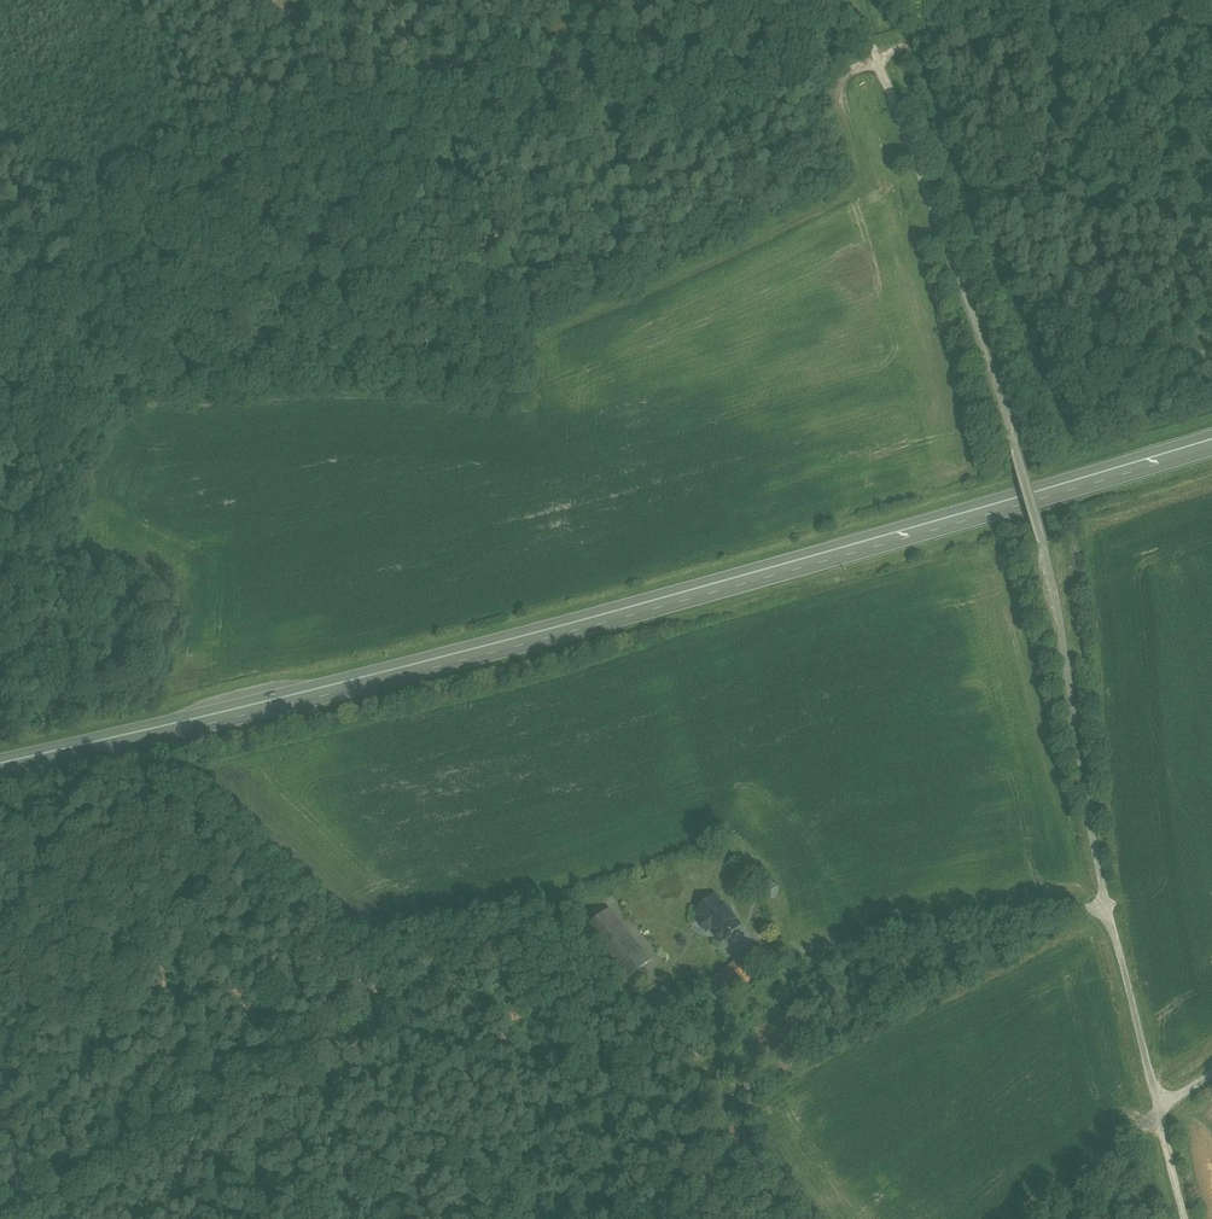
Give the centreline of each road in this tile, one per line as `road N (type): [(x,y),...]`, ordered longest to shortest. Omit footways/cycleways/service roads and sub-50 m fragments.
road 1 (trunk): [(0,766),(357,680),(1211,438)]
road 2 (unclassified): [(1164,1109),(1094,868),(1043,547),(903,123)]
road 3 (track): [(1032,1218),(1164,1109)]
road 4 (track): [(820,0),(872,33),(903,123)]

